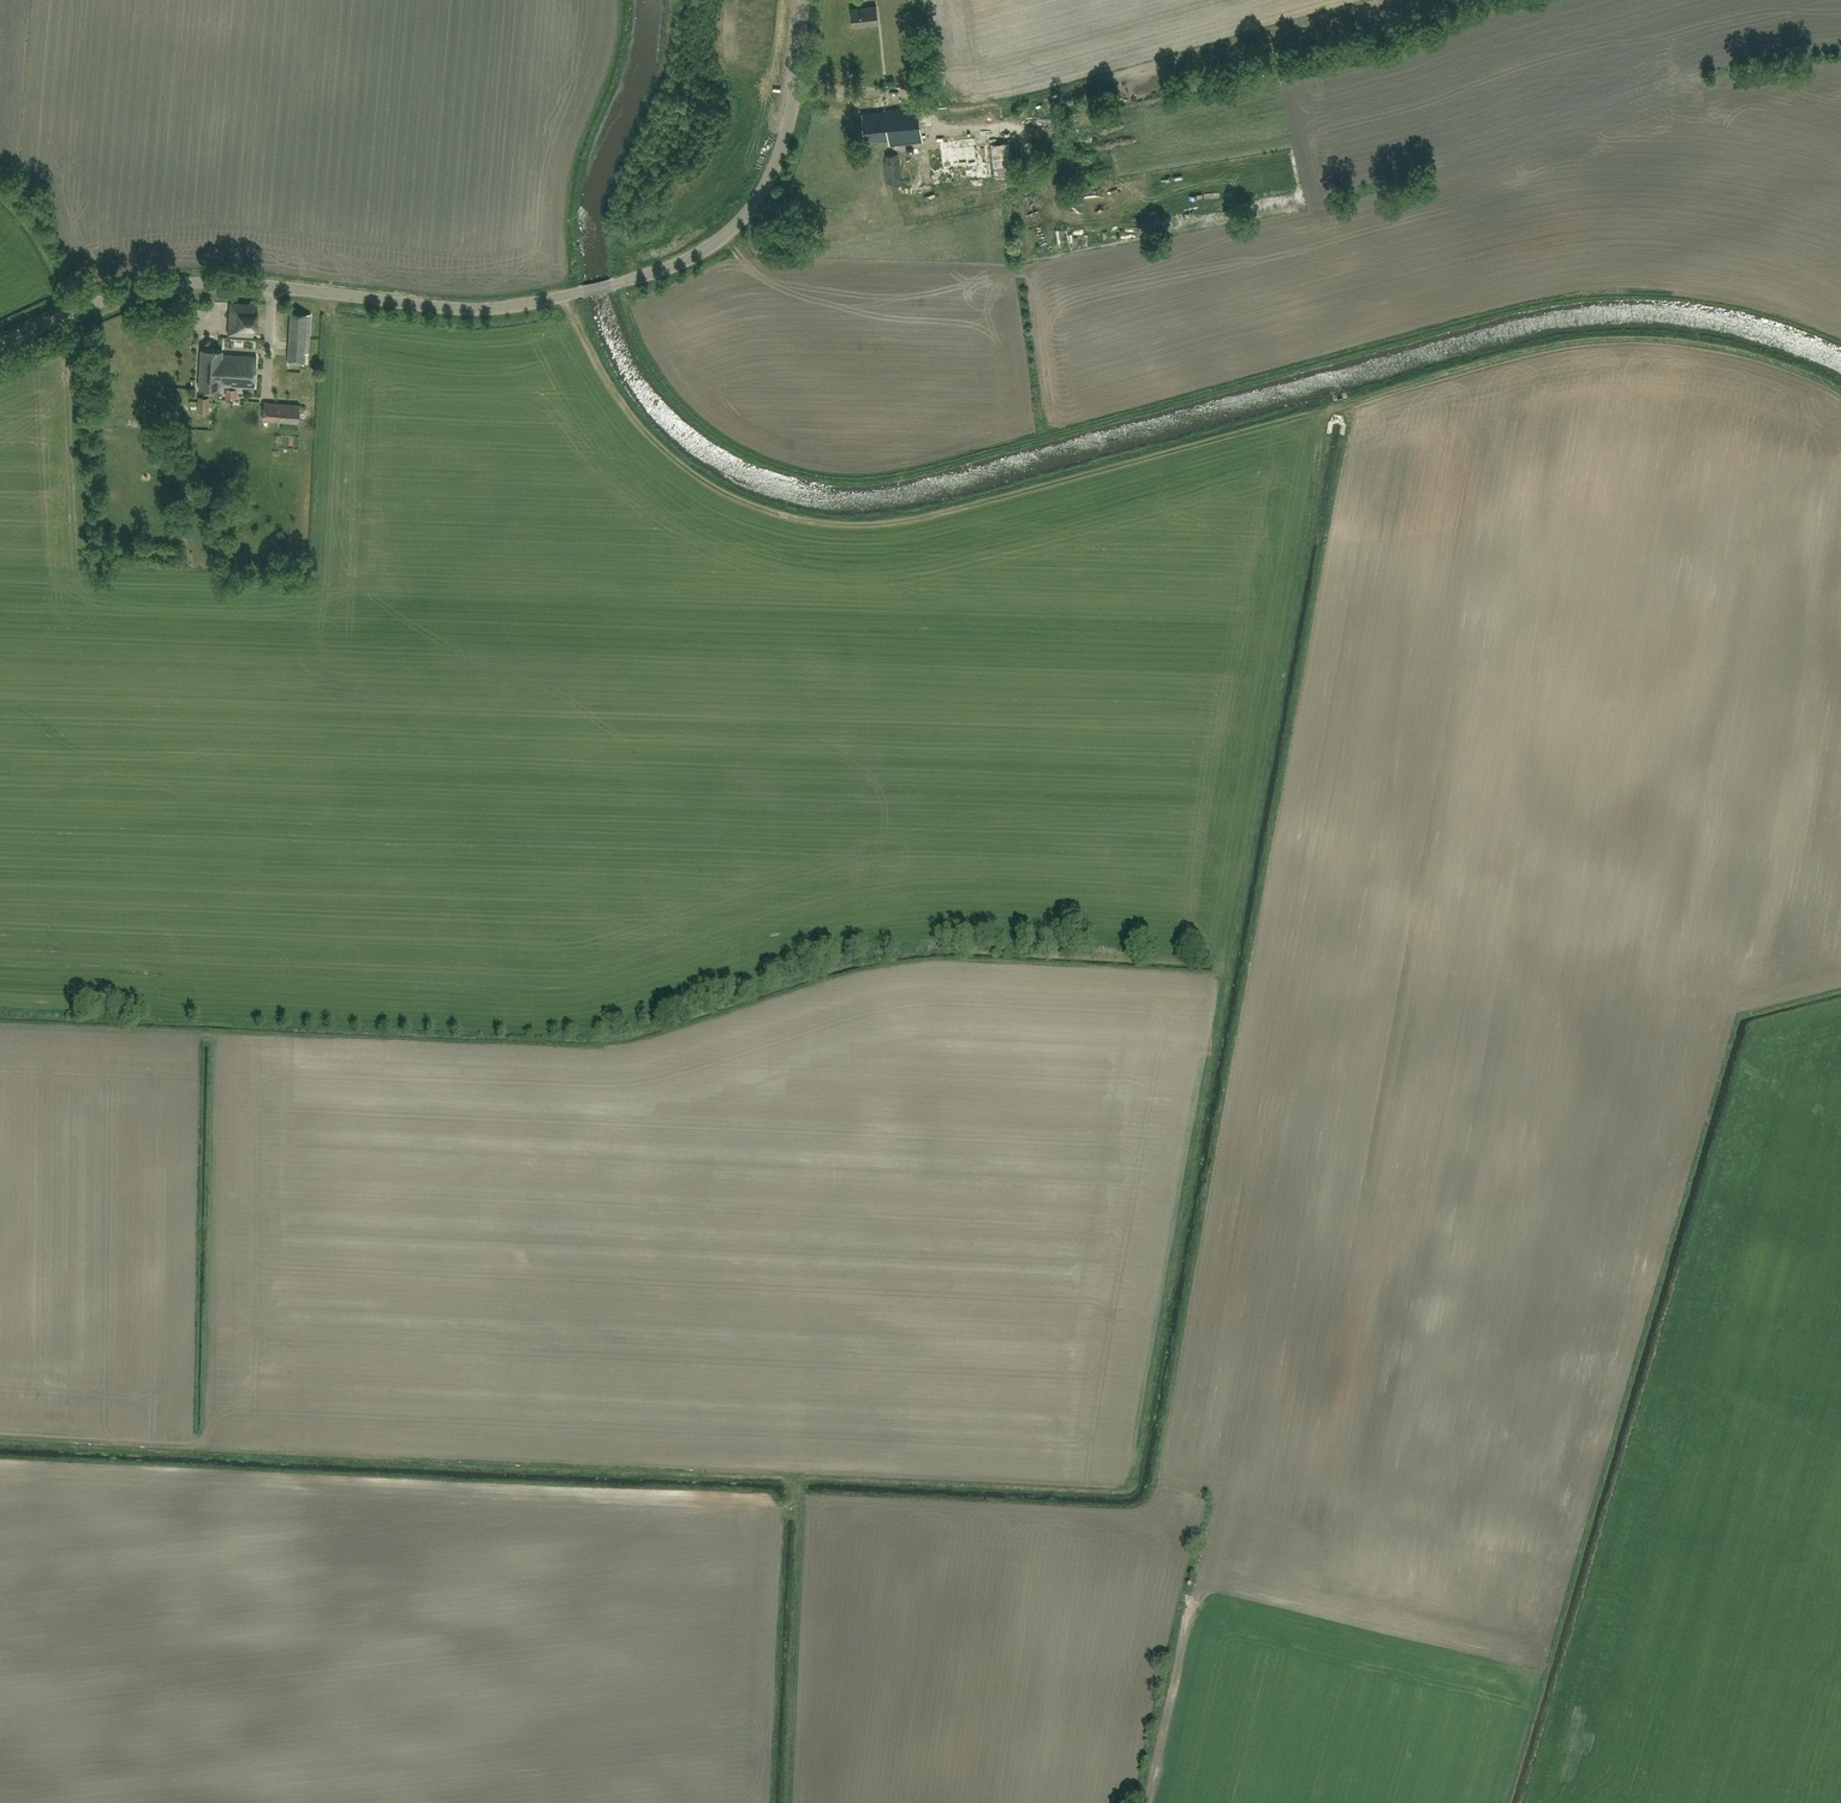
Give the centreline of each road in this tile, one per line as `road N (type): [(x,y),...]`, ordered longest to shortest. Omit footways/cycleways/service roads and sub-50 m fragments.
road 1 (tertiary): [(0,355),(122,300),(198,285),(446,310),(516,309),(680,262),(731,232),(771,181),(788,133),(805,0)]
road 2 (track): [(1197,1589),(1148,1802)]
road 3 (track): [(0,1437),(211,1442)]

